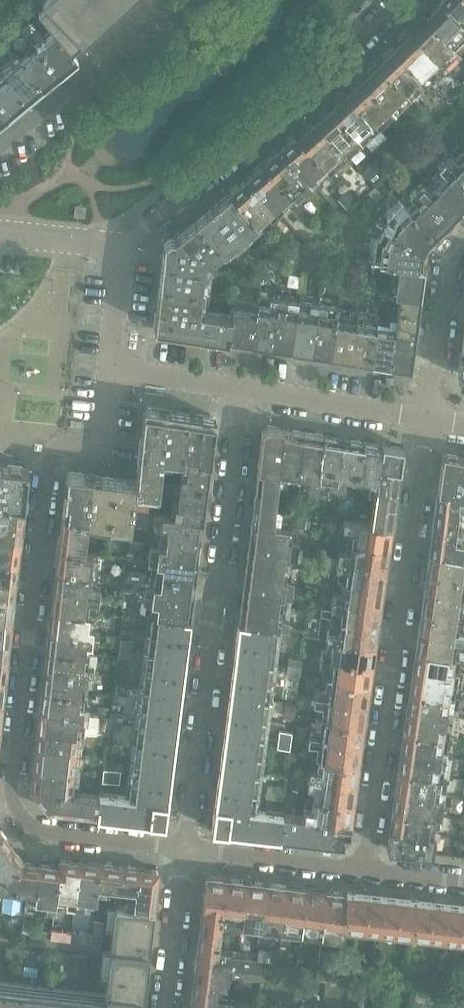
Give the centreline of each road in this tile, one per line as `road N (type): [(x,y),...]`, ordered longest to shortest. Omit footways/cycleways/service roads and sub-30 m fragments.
road 1 (residential): [(41,448),(12,800),(41,833),(187,850)]
road 2 (residential): [(187,850),(243,391)]
road 3 (residential): [(366,870),(428,420)]
road 4 (residential): [(127,251),(408,0)]
road 5 (residential): [(207,0),(137,62),(65,97),(0,151)]
road 6 (residential): [(428,420),(243,391)]
road 7 (residential): [(428,420),(450,257),(463,243)]
road 8 (residential): [(366,870),(187,850)]
road 9 (residential): [(167,1007),(187,850)]
road 10 (residential): [(41,448),(103,455),(113,372)]
road 11 (residential): [(243,391),(113,372)]
road 12 (residential): [(127,251),(0,240)]
road 13 (residential): [(113,372),(127,251)]

